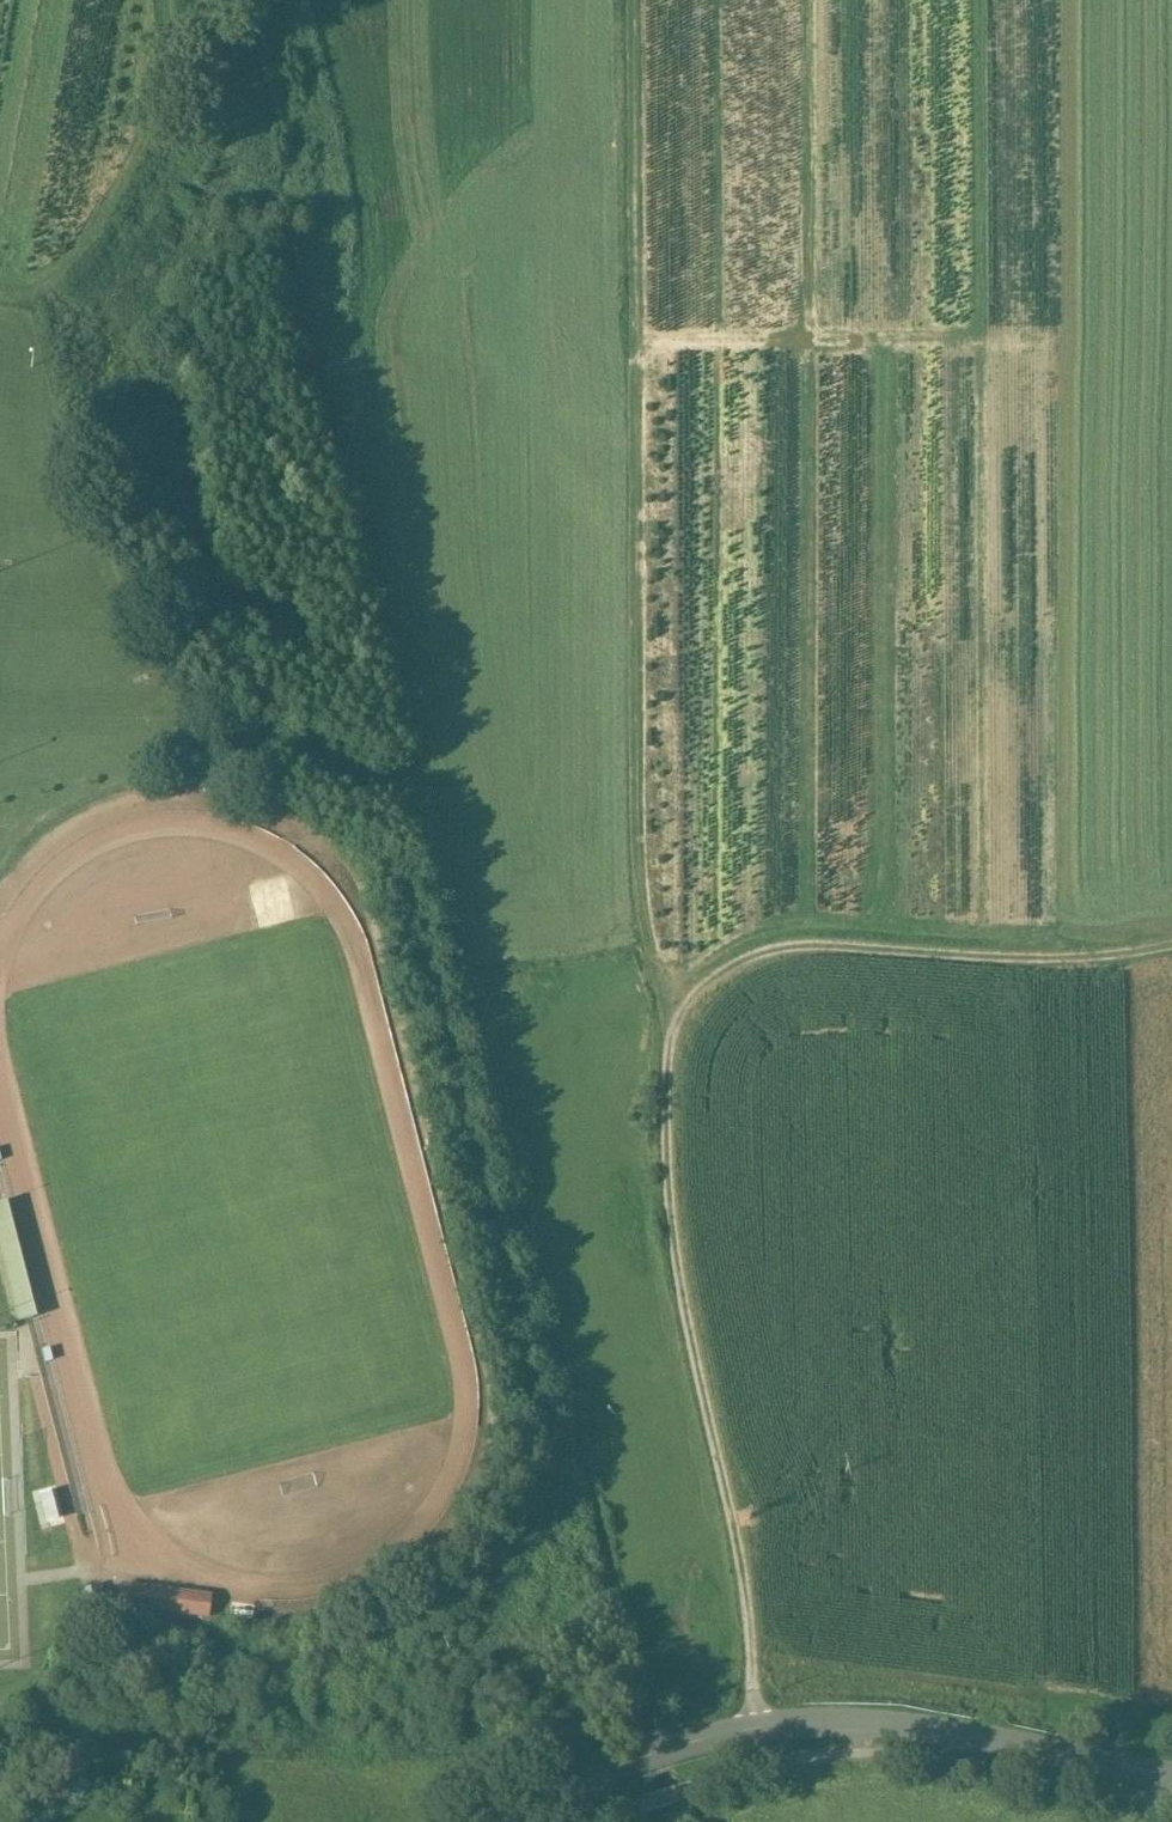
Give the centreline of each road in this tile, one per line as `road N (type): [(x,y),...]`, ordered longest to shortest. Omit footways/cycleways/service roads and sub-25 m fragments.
road 1 (track): [(751,1730),(745,1592),(680,1283),(667,1170),(673,1040),(689,1003),(720,974),(788,948),(1008,959),(1171,945)]
road 2 (tertiary): [(505,1821),(650,1755),(812,1724),(908,1727),(1171,1777)]
road 3 (track): [(0,293),(55,275),(124,178),(155,78),(161,0)]
road 4 (track): [(634,0),(639,343)]

